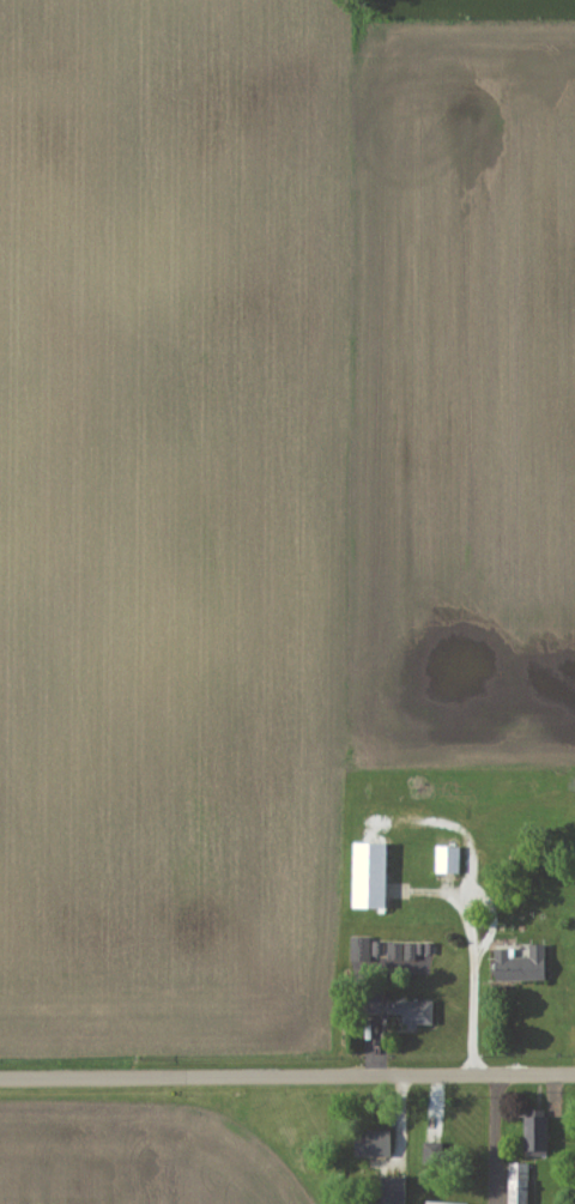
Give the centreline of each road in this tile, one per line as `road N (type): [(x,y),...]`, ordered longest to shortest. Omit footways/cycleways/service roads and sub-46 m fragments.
road 1 (residential): [(574,1077),(0,1080)]

